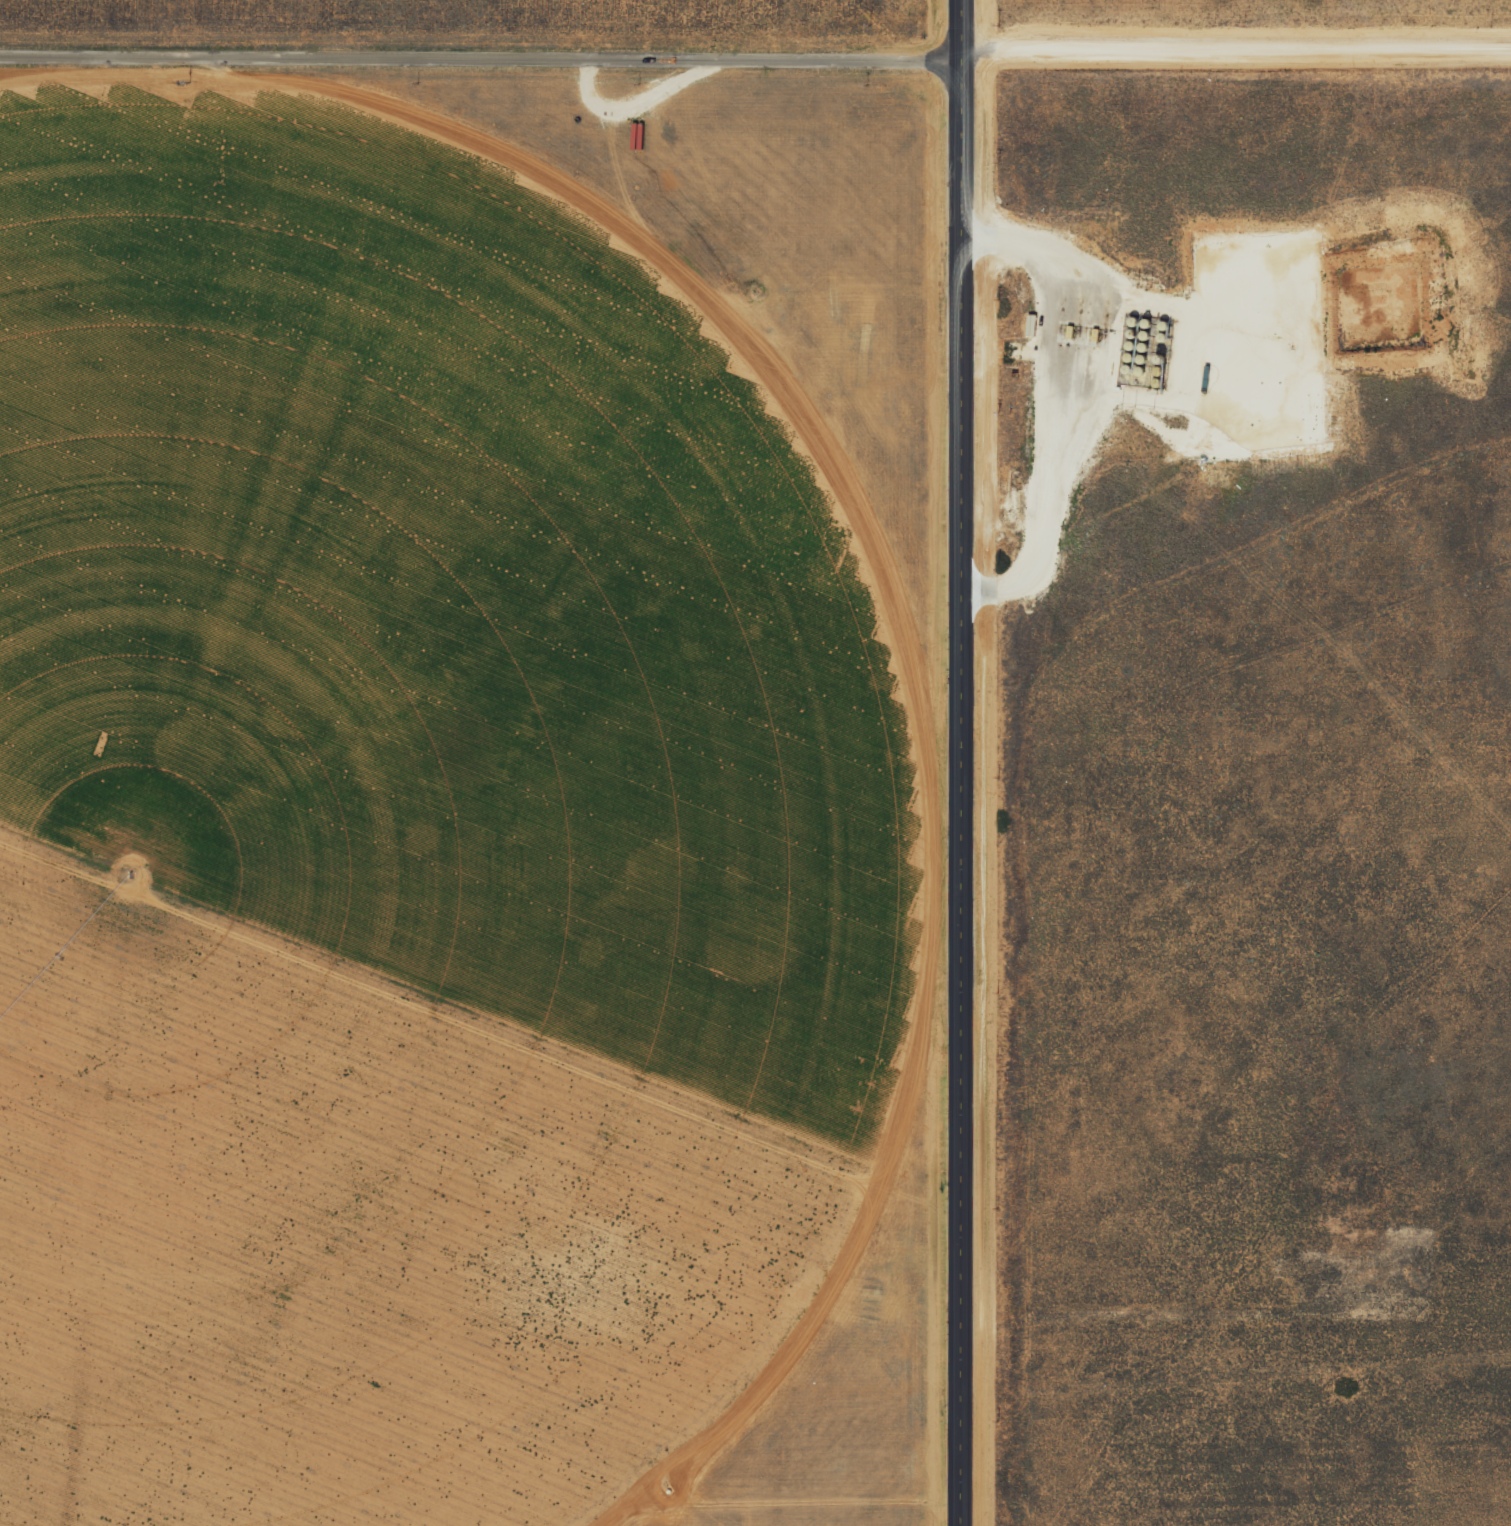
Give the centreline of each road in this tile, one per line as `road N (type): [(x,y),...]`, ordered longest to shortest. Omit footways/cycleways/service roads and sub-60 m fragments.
road 1 (primary): [(949,1525),(964,0)]
road 2 (tertiary): [(0,54),(964,55)]
road 3 (residential): [(1510,53),(964,55)]

